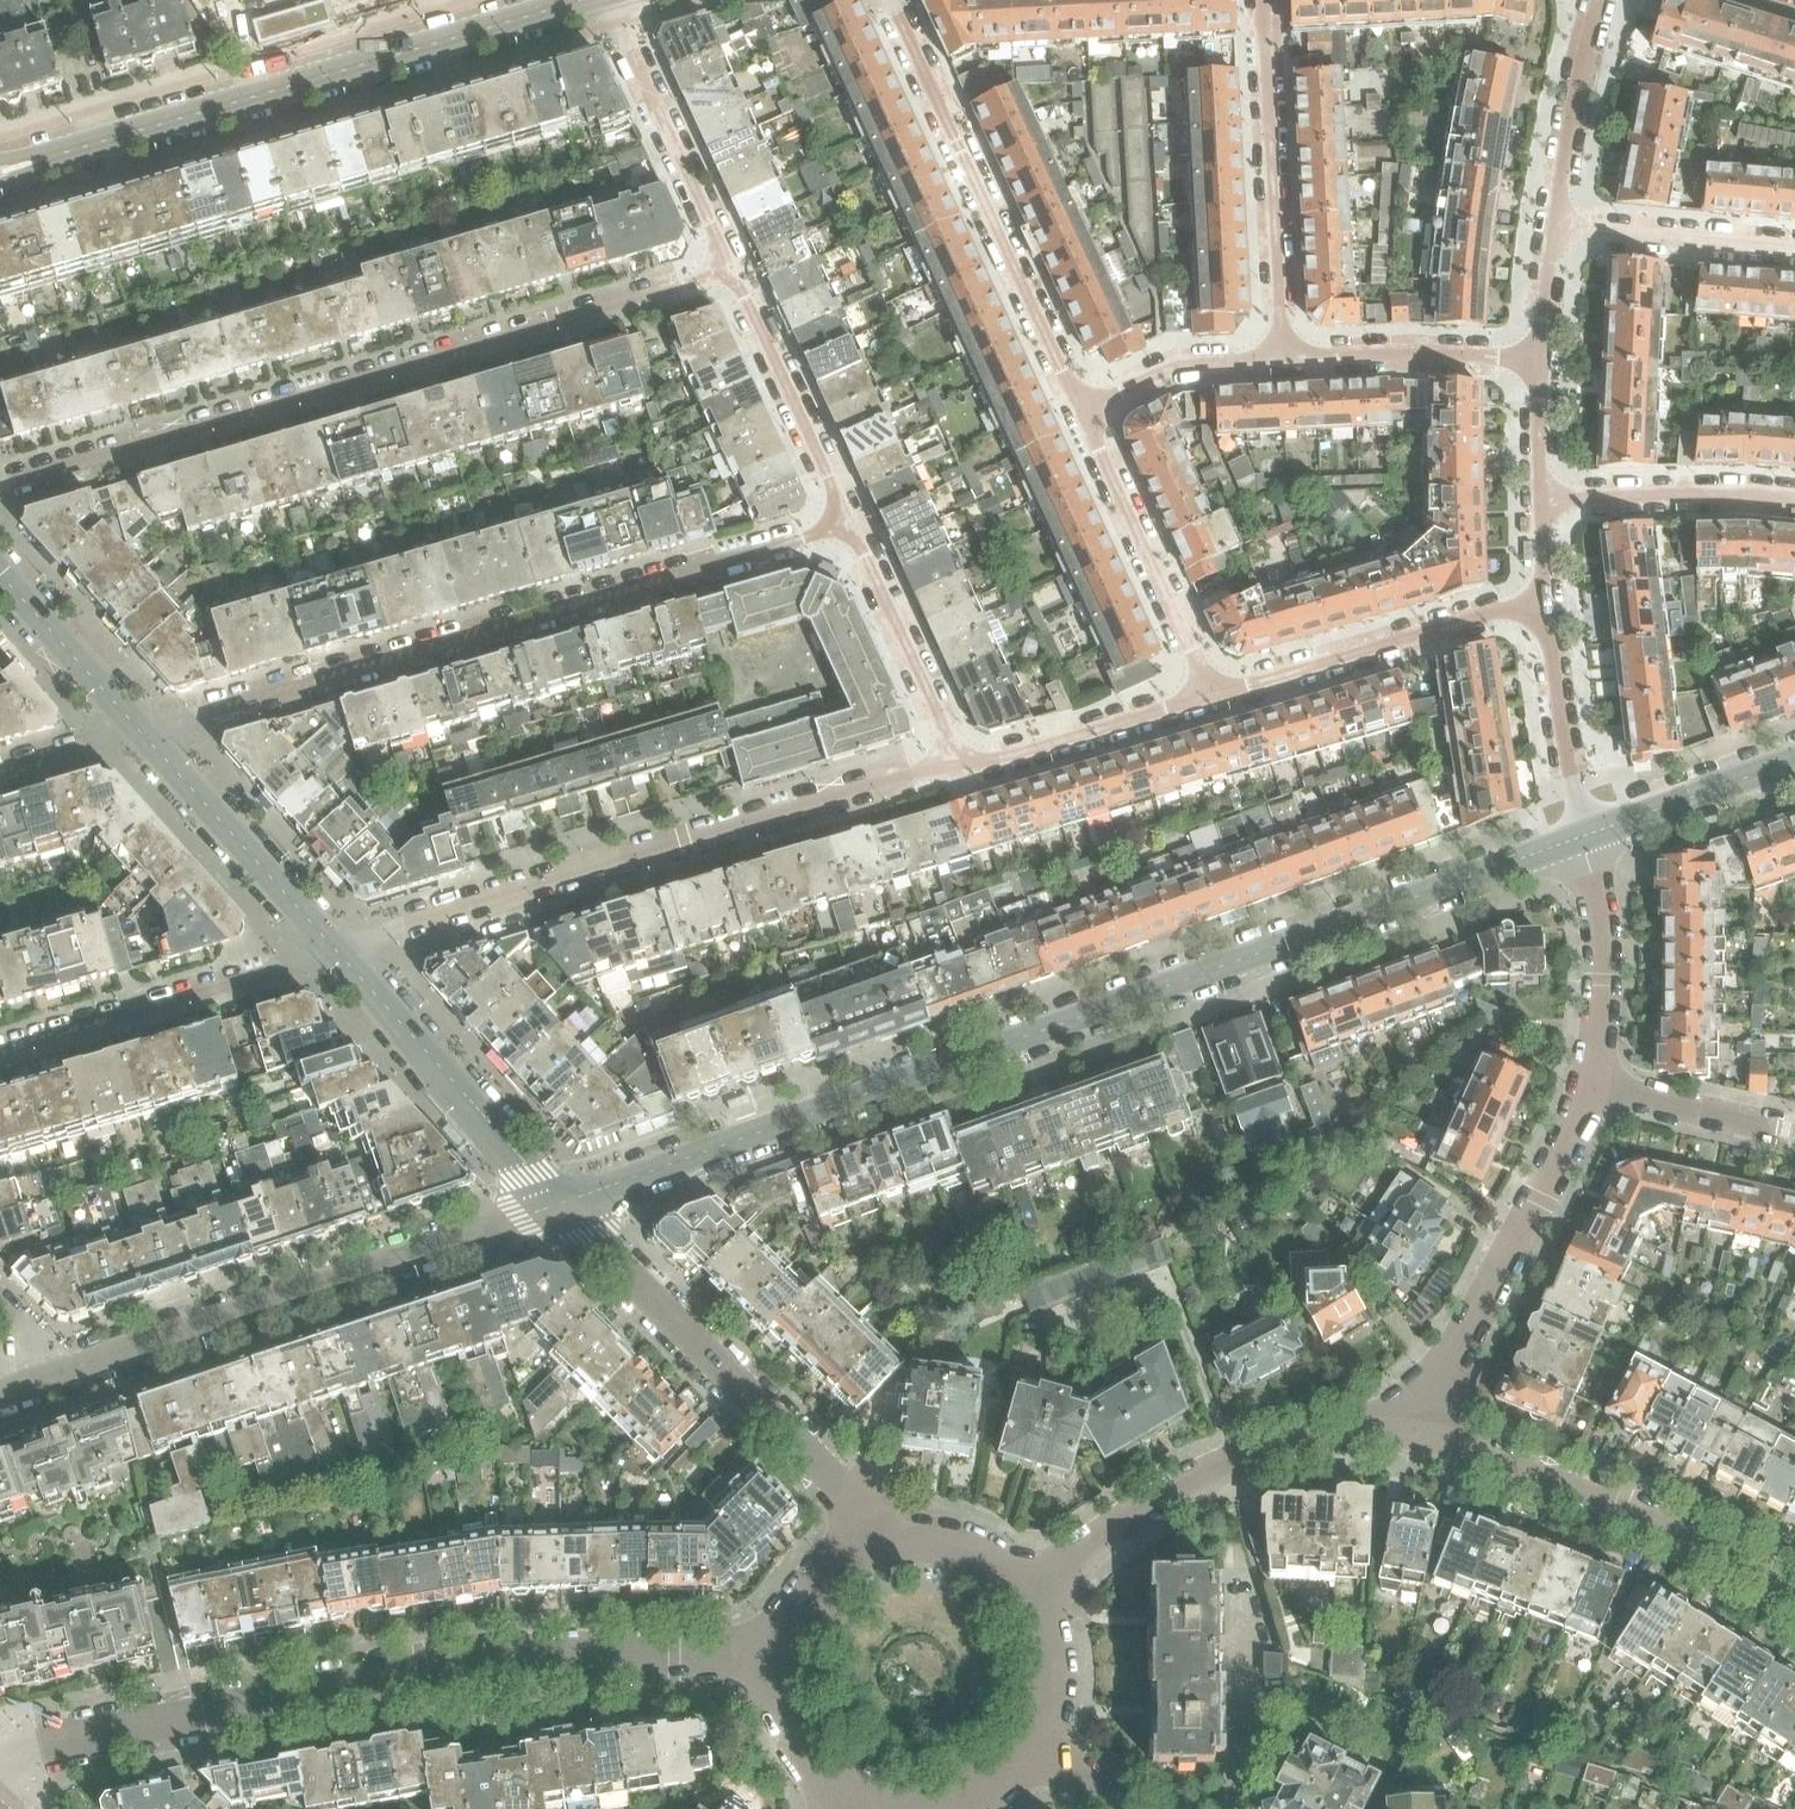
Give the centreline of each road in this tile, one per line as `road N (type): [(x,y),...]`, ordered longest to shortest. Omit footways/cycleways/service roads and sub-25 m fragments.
road 1 (residential): [(1586,835),(562,1203)]
road 2 (residential): [(0,1764),(53,1745),(431,1669),(775,1656)]
road 3 (residential): [(729,270),(0,487)]
road 4 (residential): [(141,732),(849,524)]
road 5 (residential): [(966,763),(902,775),(335,950)]
road 6 (tertiary): [(43,163),(604,0)]
road 7 (residential): [(562,1203),(53,1377)]
road 8 (residential): [(869,1539),(843,1493),(562,1203)]
road 9 (residential): [(891,0),(1078,404)]
road 10 (residential): [(1427,1424),(1264,1449),(1200,1477),(1030,1587)]
road 11 (residential): [(1794,1594),(1619,1505),(1427,1424)]
road 12 (residential): [(1427,1424),(1591,1087)]
road 13 (residential): [(1278,354),(1264,0)]
road 14 (residential): [(0,1048),(335,950)]
road 15 (residential): [(1211,696),(1545,601)]
road 16 (residential): [(562,1203),(335,950)]
road 17 (residential): [(1078,404),(1211,696)]
road 18 (residential): [(729,270),(607,0)]
road 19 (residential): [(335,950),(141,732)]
road 20 (residential): [(849,524),(729,270)]
road 21 (residential): [(849,524),(966,763)]
road 22 (residential): [(1278,354),(1539,361)]
road 23 (residential): [(966,763),(1023,755),(1211,696)]
road 24 (residential): [(1591,1087),(1602,960),(1586,835)]
road 25 (residential): [(1541,499),(1794,499)]
road 26 (residential): [(1794,249),(1555,228)]
road 27 (residential): [(1586,835),(1545,601)]
road 28 (residential): [(1794,761),(1586,835)]
road 29 (residential): [(1555,228),(1593,11)]
road 30 (residential): [(141,732),(0,573)]
road 31 (residential): [(1078,404),(1167,365),(1278,354)]
road 32 (residential): [(1794,1129),(1591,1087)]
road 33 (residential): [(775,1656),(777,1704),(793,1745),(822,1780),(858,1804)]
road 34 (residential): [(1034,1756),(1052,1719),(1060,1667),(1053,1629),(1030,1587)]
road 35 (residential): [(1030,1587),(998,1556),(960,1537),(921,1531),(869,1539)]
road 36 (residential): [(869,1539),(825,1563),(788,1612),(775,1656)]
road 37 (residential): [(141,732),(0,772)]
road 38 (residential): [(1541,499),(1539,361)]
road 39 (residential): [(1539,361),(1555,228)]

